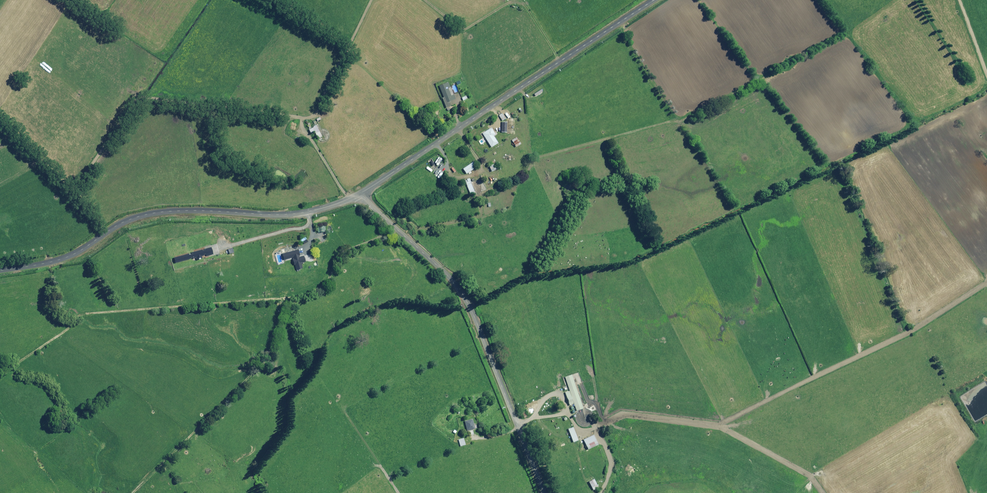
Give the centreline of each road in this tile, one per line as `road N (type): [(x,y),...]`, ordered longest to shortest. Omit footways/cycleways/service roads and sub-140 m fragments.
road 1 (residential): [(0,270),(60,260),(153,213),(298,213),(358,195)]
road 2 (residential): [(358,195),(468,304),(544,492)]
road 3 (residential): [(358,195),(655,0)]

